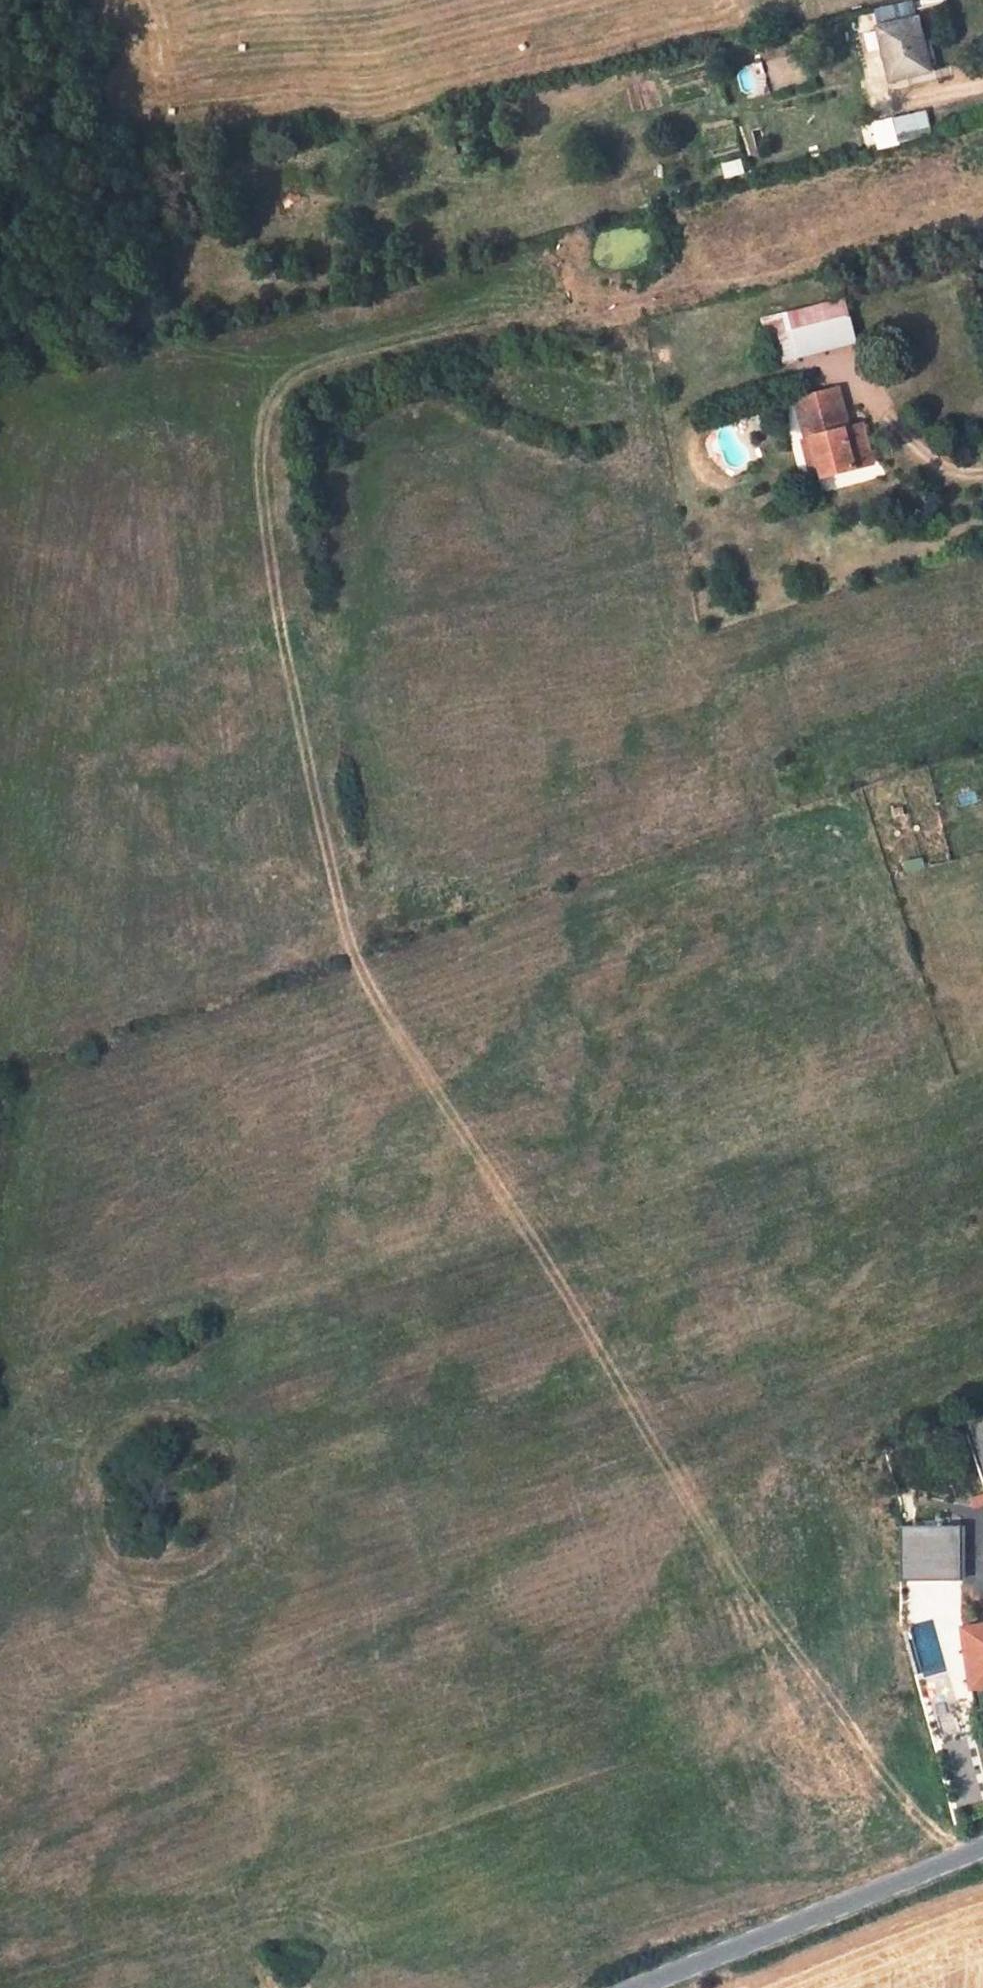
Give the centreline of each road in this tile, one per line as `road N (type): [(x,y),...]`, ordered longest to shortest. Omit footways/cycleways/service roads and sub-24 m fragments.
road 1 (unclassified): [(634,1987),(982,1847)]

